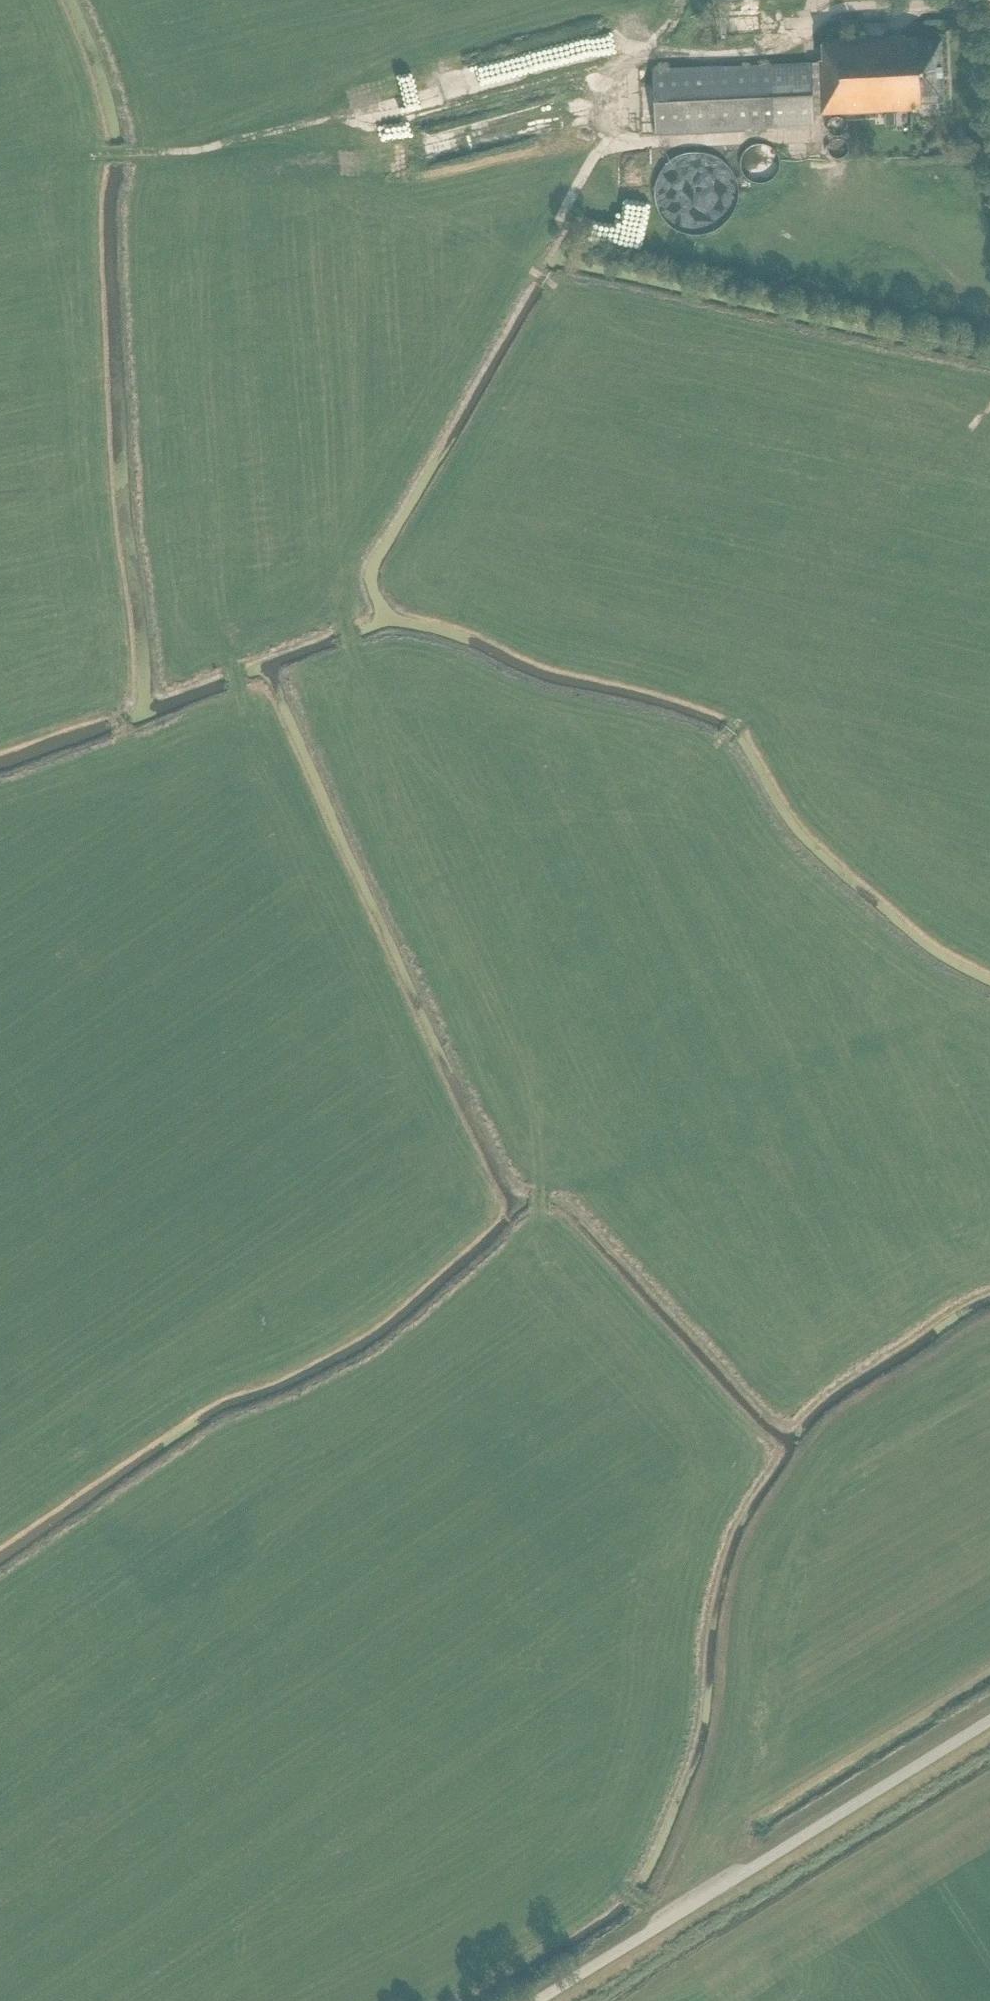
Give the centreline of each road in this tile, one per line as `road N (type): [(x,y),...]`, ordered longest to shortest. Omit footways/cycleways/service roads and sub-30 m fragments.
road 1 (tertiary): [(537,2000),(989,1720)]

